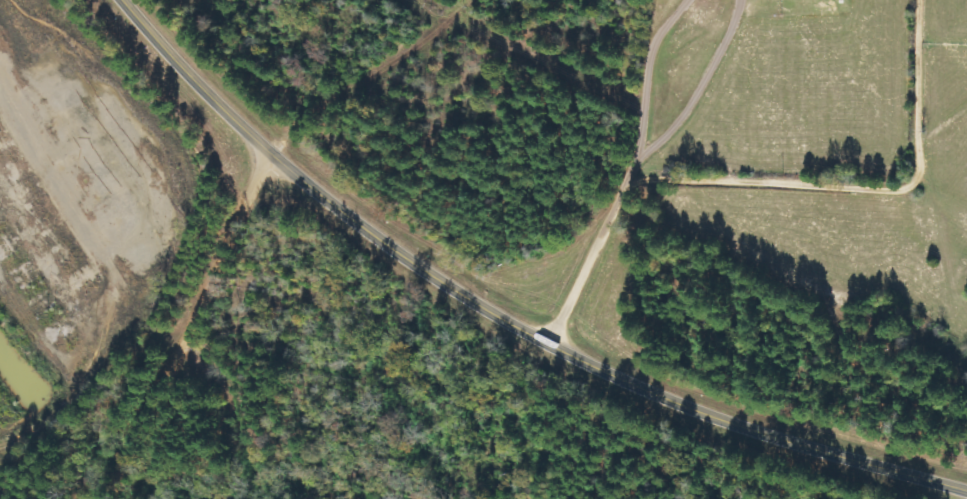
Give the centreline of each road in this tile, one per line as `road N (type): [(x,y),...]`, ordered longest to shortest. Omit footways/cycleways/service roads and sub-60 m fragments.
road 1 (tertiary): [(966,498),(713,422),(536,339),(401,262),(276,154),(124,0)]
road 2 (residential): [(536,339),(667,64),(715,0)]
road 3 (residential): [(114,498),(276,154)]

